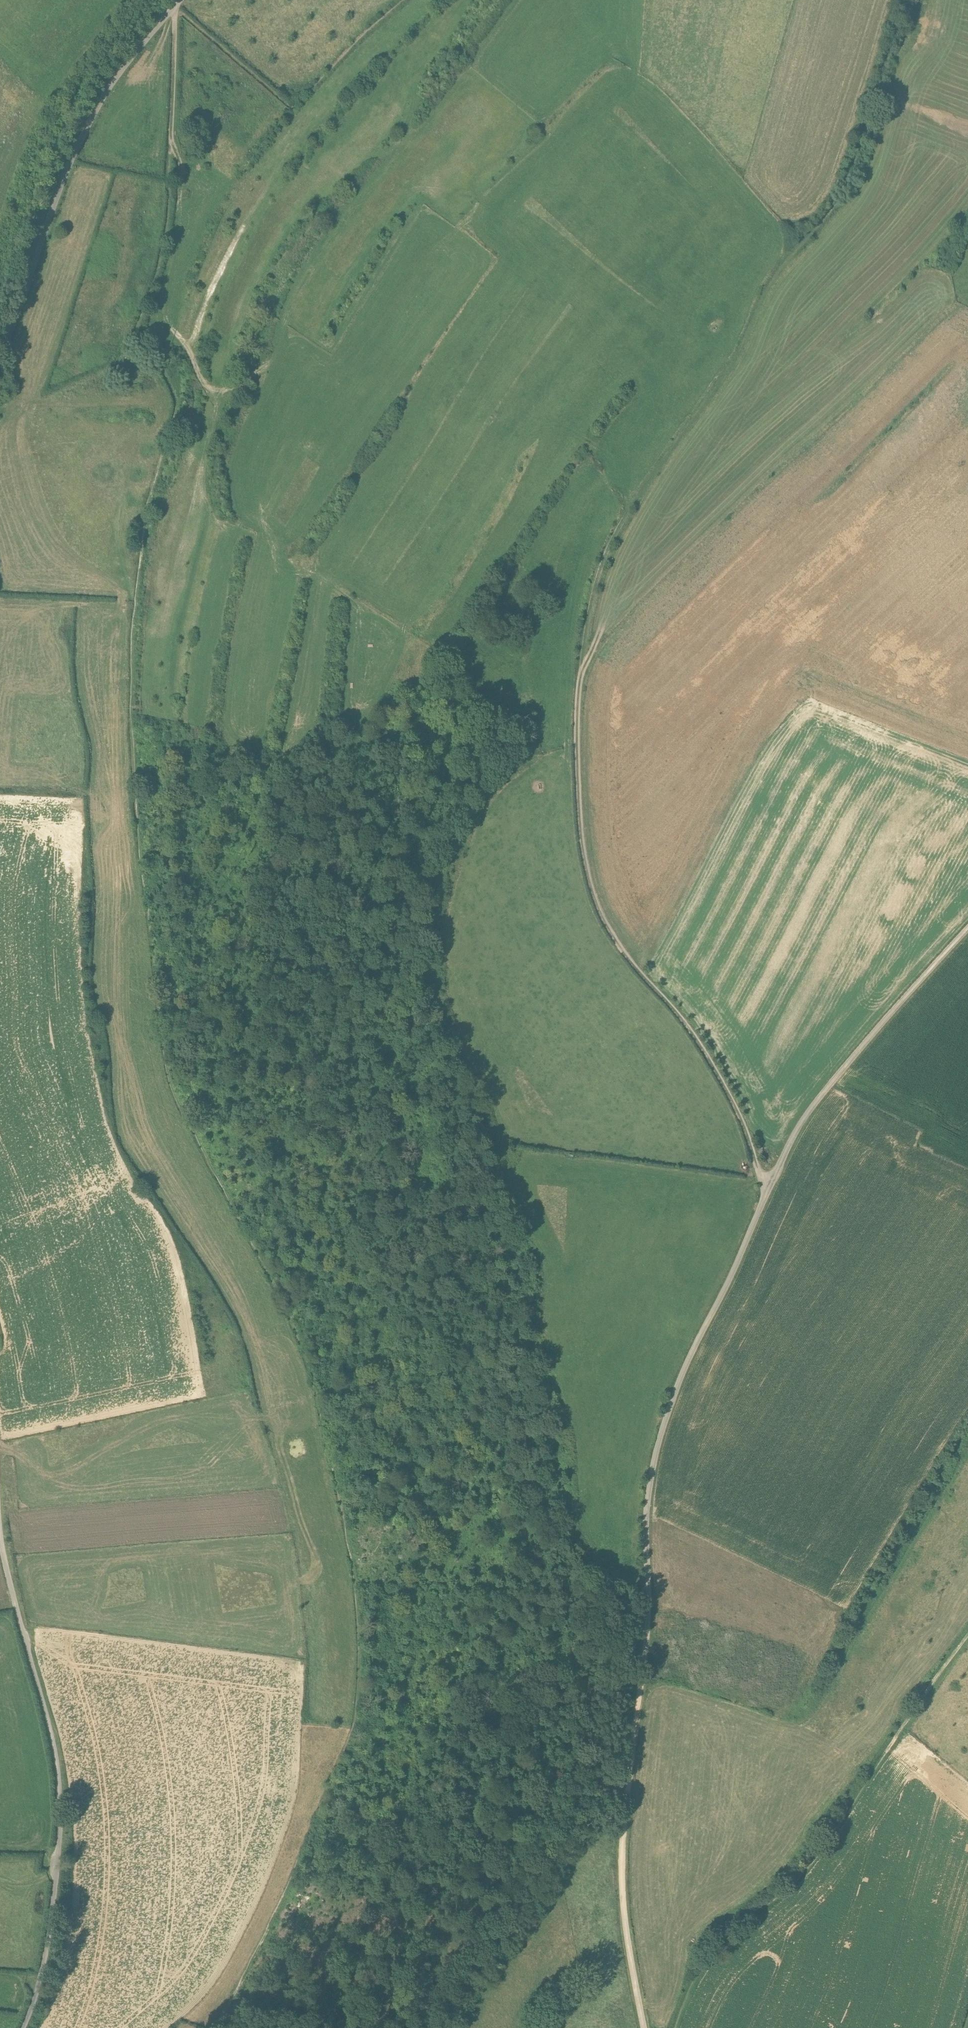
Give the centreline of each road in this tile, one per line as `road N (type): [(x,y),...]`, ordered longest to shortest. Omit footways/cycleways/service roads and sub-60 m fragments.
road 1 (track): [(905,0),(836,200),(776,273),(731,366),(621,522),(597,580),(583,653),(579,811),(593,896),(615,941),(713,1066),(767,1194)]
road 2 (unclassified): [(644,2027),(622,1851),(646,1636),(645,1520),(664,1423),(796,1133),(967,928)]
road 3 (unclassified): [(0,1536),(59,1785),(48,1935),(23,2027)]
road 4 (track): [(967,1635),(807,1866),(715,1946),(674,2027)]
road 5 (unclassified): [(180,0),(91,119),(0,354)]
road 6 (track): [(384,2027),(430,2005),(506,1905),(625,1808)]
road 7 (track): [(170,153),(175,6)]

